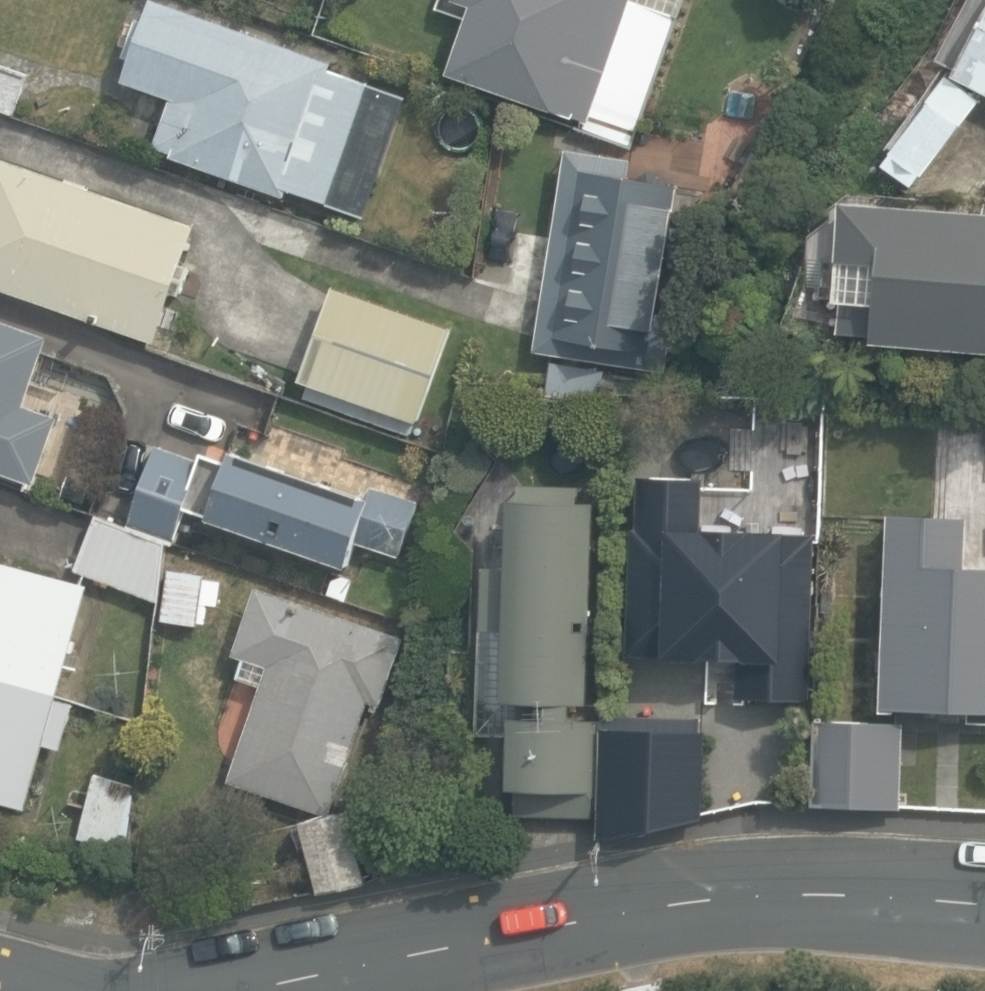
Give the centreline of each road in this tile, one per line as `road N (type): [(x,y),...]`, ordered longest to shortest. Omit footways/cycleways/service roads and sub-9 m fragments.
road 1 (tertiary): [(190,990),(787,891),(984,905)]

